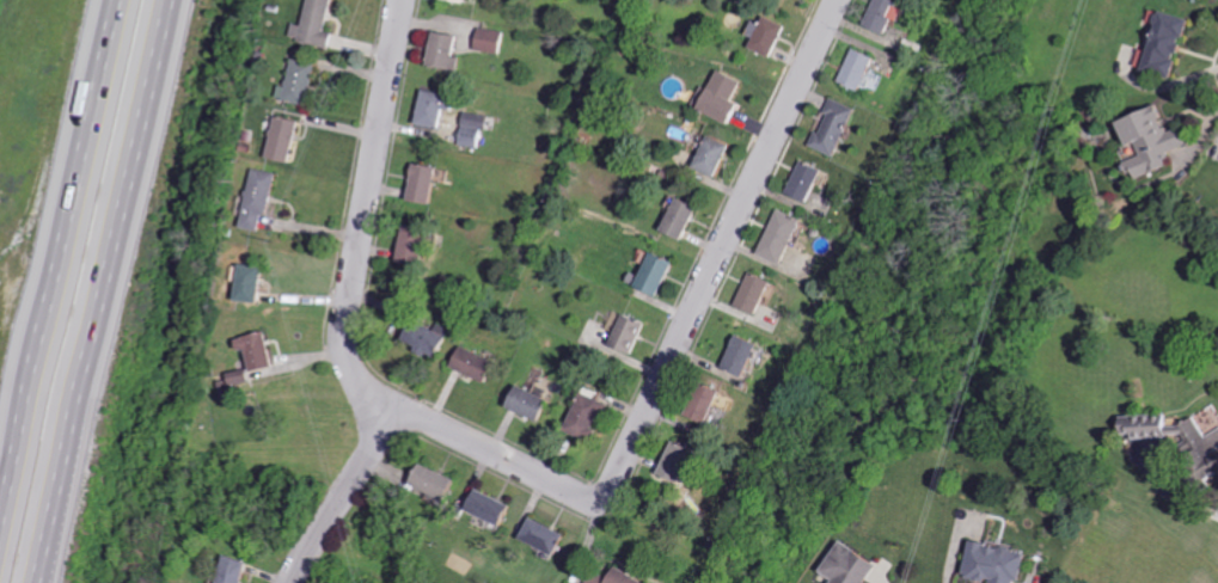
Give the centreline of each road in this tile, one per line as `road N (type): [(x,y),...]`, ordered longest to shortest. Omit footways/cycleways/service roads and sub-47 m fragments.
road 1 (motorway): [(42,582),(170,0)]
road 2 (residential): [(843,0),(605,493)]
road 3 (motorway): [(117,0),(0,530)]
road 4 (residential): [(400,406),(355,375),(342,339),(401,0)]
road 5 (residential): [(605,493),(570,492),(400,406)]
road 6 (residential): [(296,582),(400,406)]

